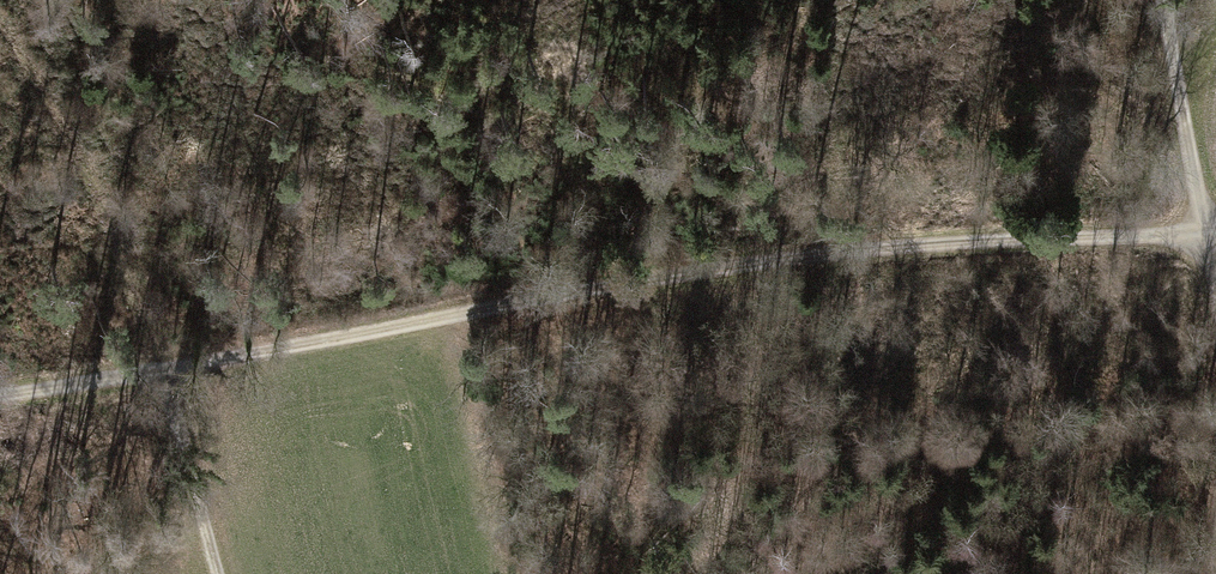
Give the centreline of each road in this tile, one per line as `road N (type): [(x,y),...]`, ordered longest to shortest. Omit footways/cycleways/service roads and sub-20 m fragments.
road 1 (track): [(0,396),(164,374),(671,275),(1207,229)]
road 2 (track): [(0,21),(58,120),(164,374),(215,573)]
road 3 (track): [(1207,229),(1163,0)]

